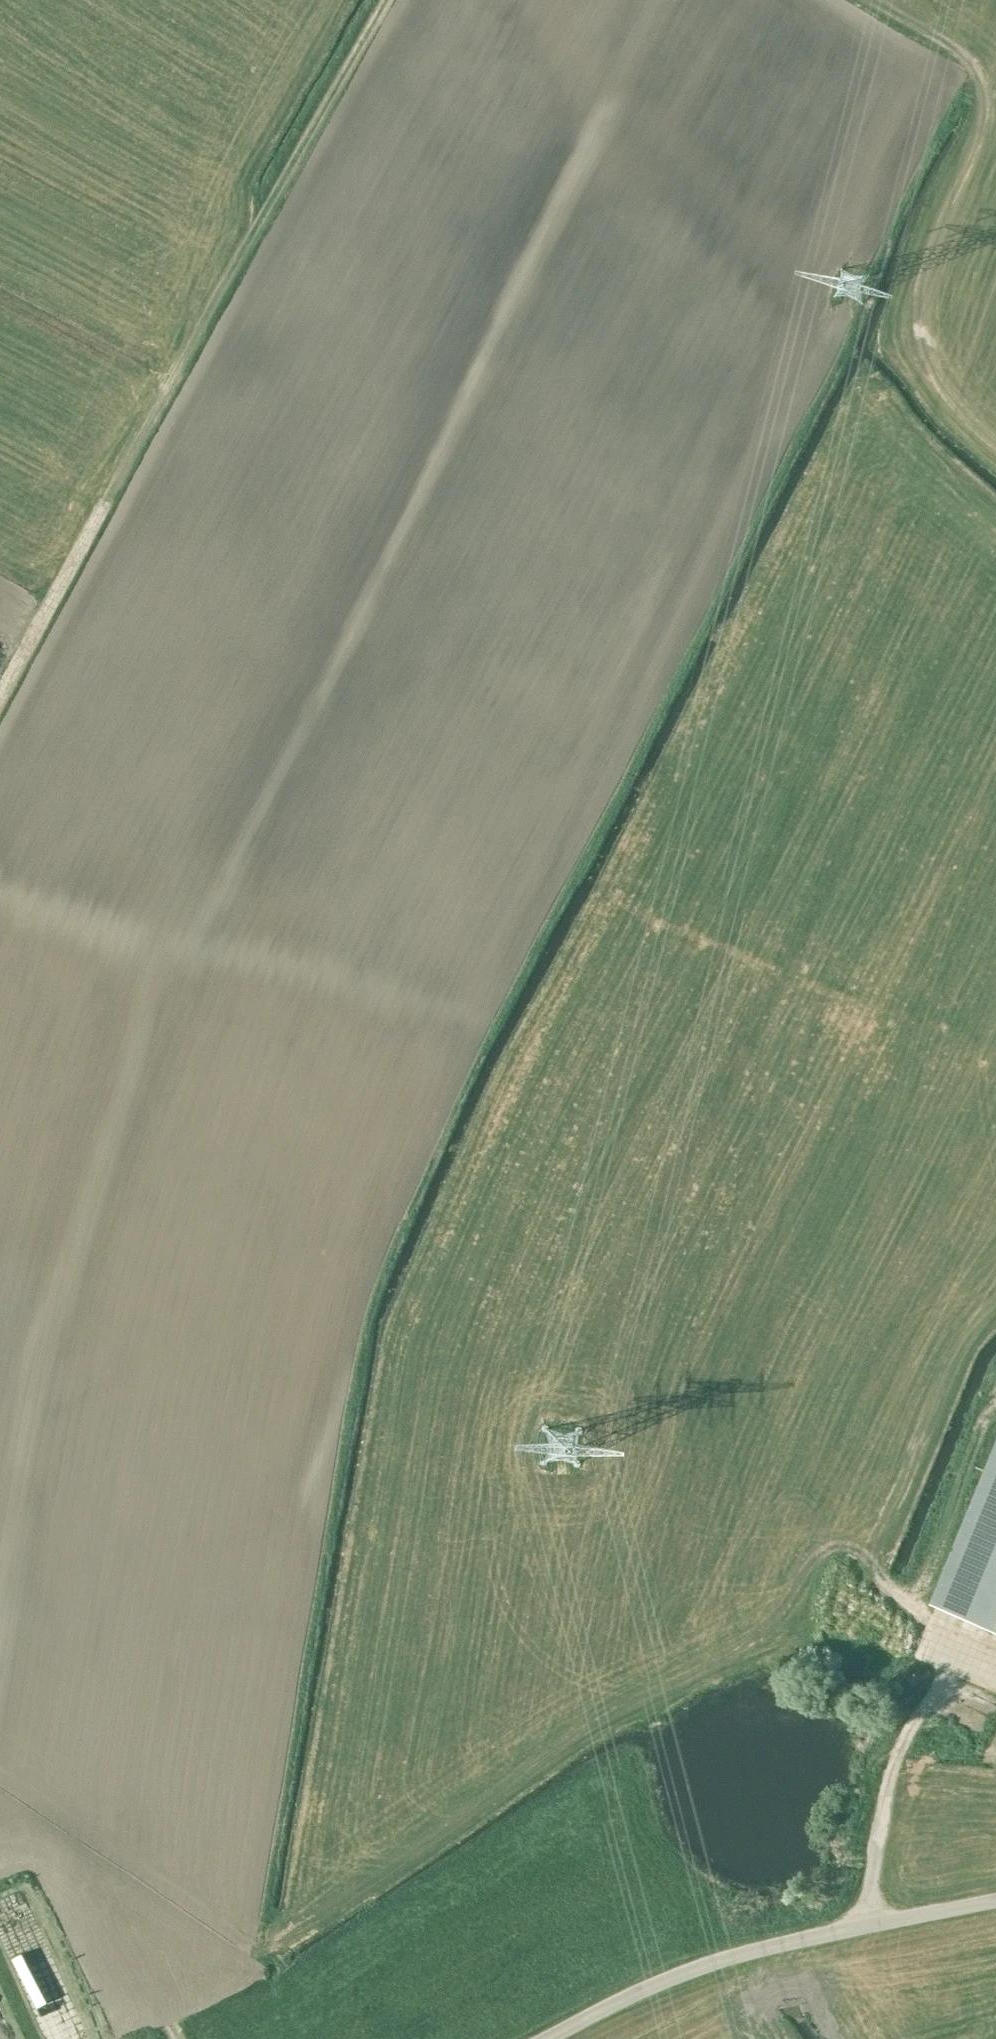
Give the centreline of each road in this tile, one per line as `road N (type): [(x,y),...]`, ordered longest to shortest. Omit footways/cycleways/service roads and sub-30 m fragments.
road 1 (unclassified): [(553,2038),(633,1996),(716,1965),(995,1904)]

